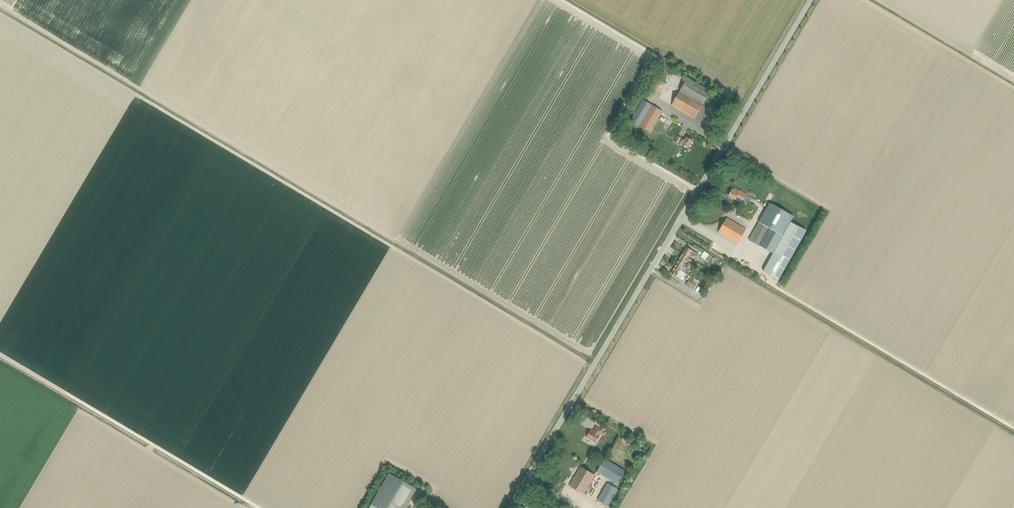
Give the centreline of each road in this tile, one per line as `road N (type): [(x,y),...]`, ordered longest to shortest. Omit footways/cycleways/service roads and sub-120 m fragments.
road 1 (unclassified): [(509,507),(810,0)]

